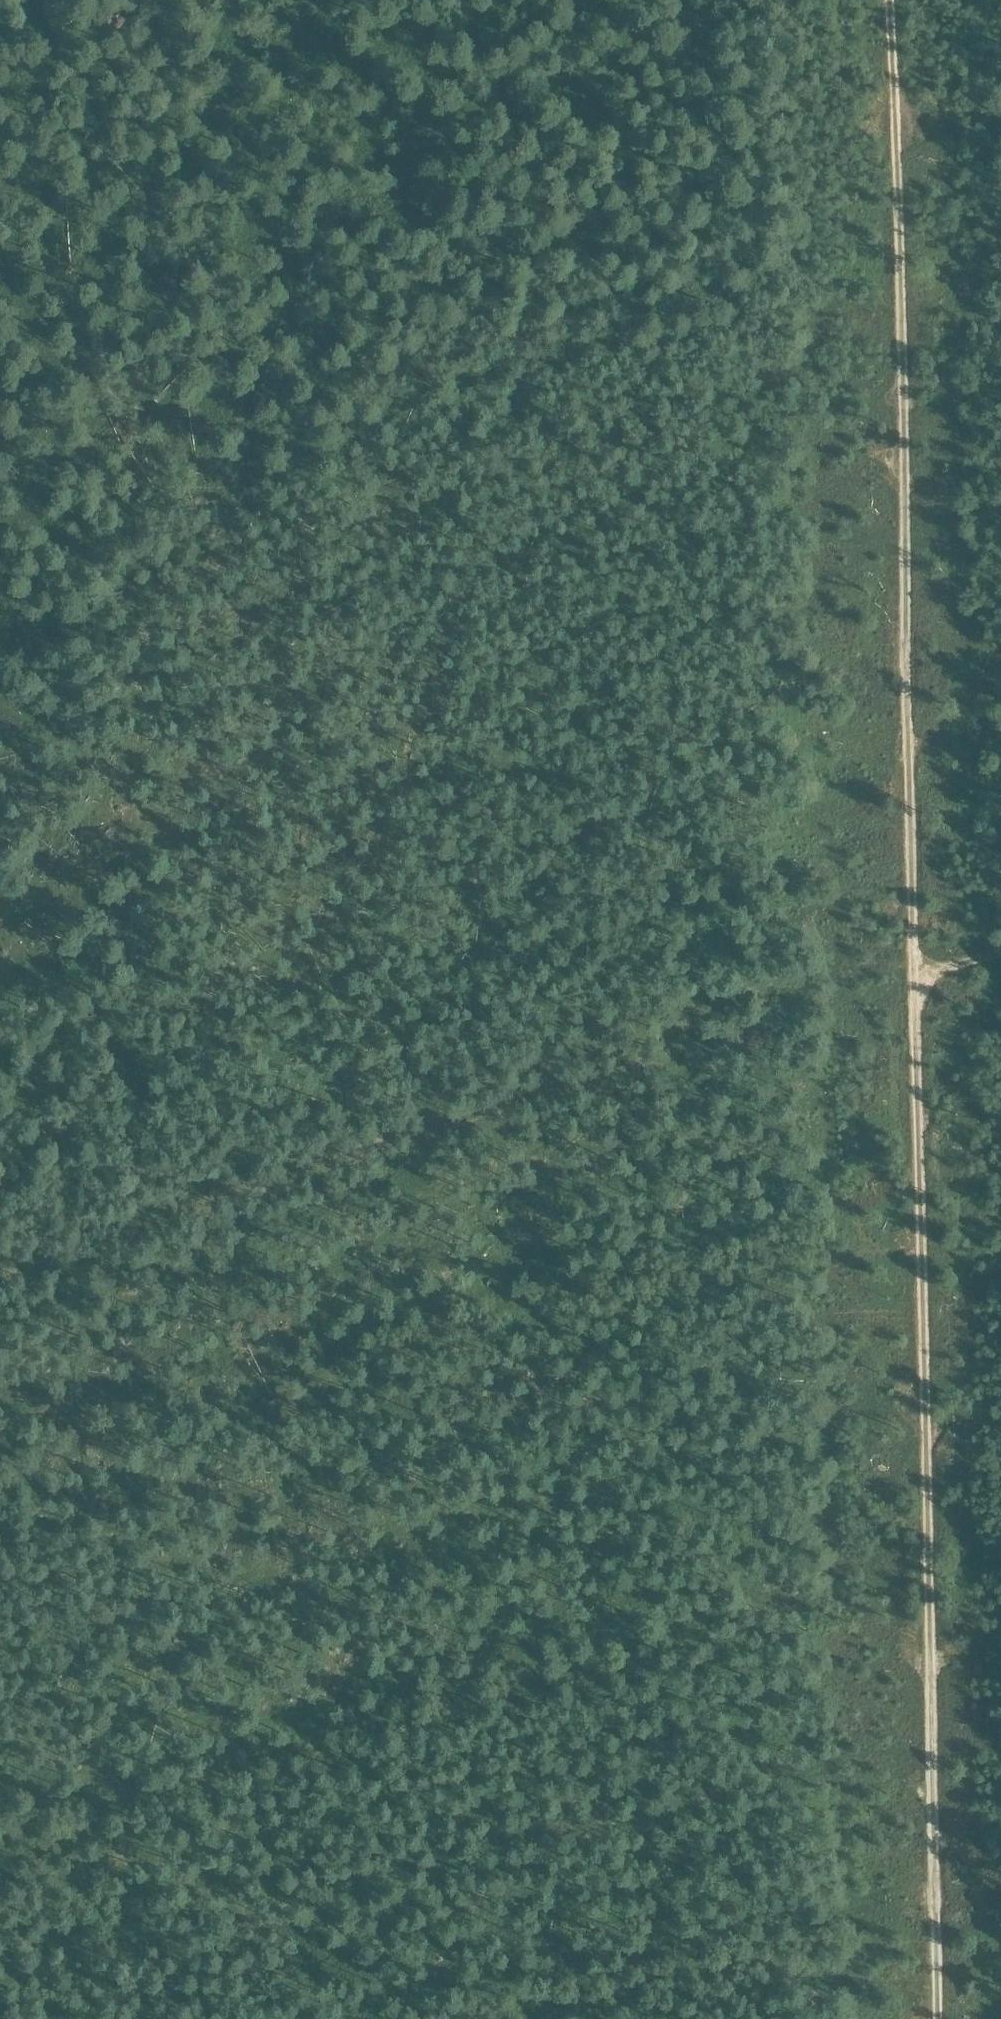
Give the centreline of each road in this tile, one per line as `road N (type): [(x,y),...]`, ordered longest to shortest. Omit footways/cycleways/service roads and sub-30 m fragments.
road 1 (track): [(886,0),(937,2018)]

